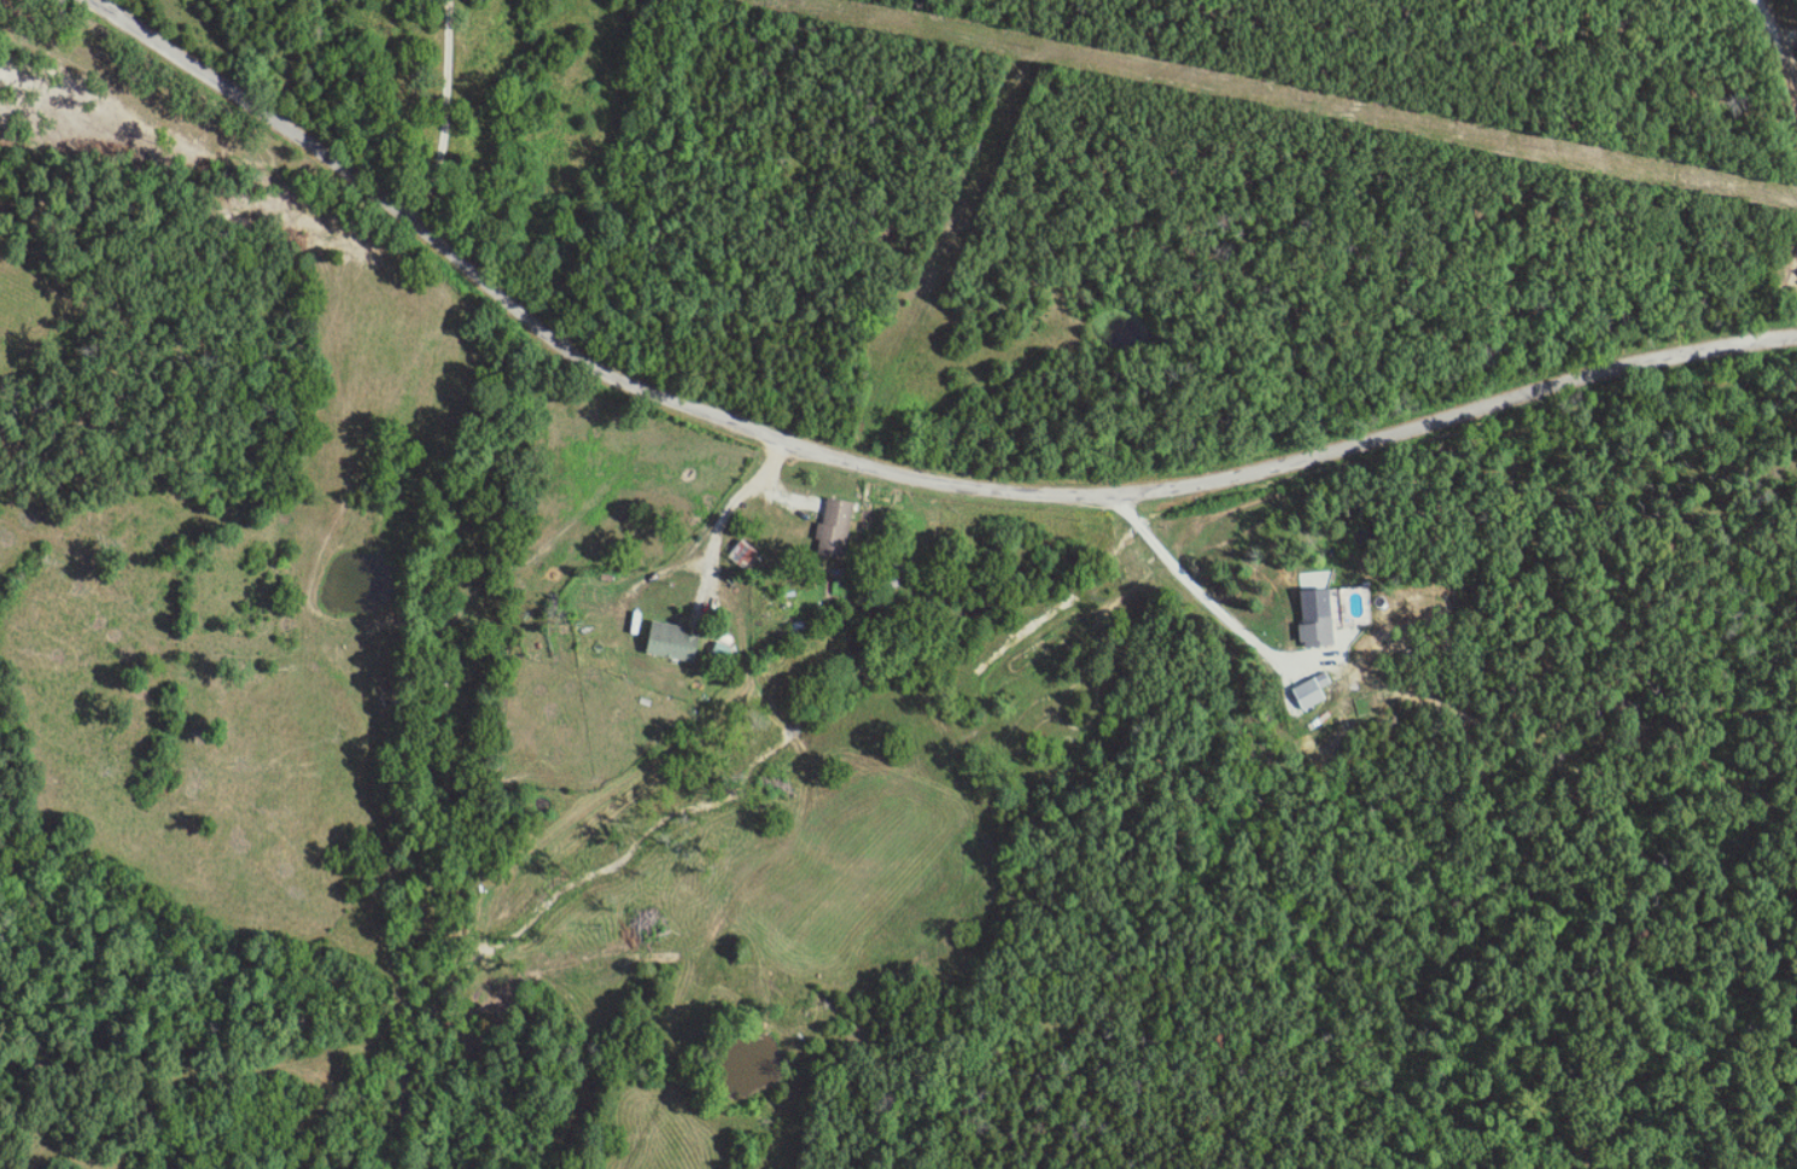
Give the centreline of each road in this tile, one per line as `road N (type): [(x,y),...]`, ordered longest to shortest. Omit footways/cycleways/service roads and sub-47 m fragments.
road 1 (residential): [(109,0),(285,116),(451,244),(570,350),(693,403),(927,469),(1109,487),(1236,480),(1594,378),(1796,339)]
road 2 (residential): [(783,432),(757,602)]

